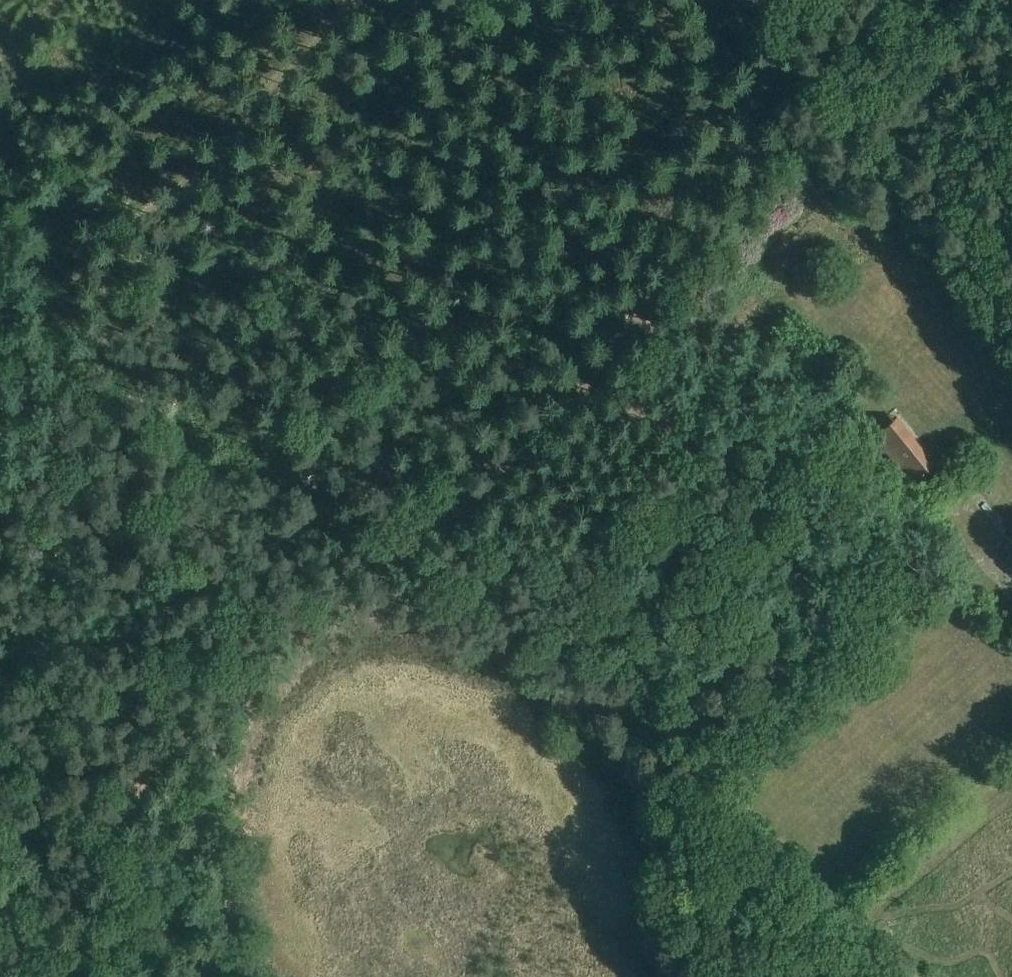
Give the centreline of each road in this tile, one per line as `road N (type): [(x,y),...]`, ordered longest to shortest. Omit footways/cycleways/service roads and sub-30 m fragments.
road 1 (track): [(0,976),(47,931),(229,685),(407,555),(513,463),(769,167),(952,0)]
road 2 (track): [(0,328),(54,298),(152,211),(354,0)]

